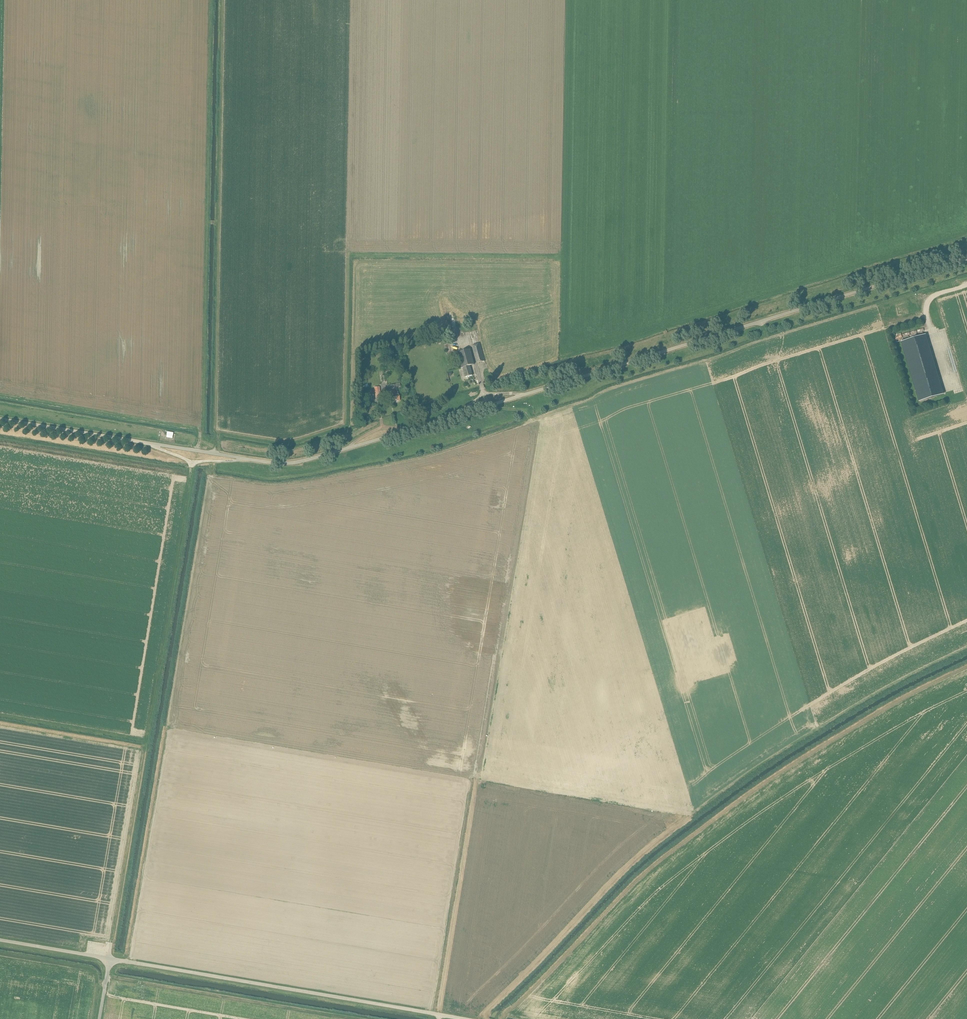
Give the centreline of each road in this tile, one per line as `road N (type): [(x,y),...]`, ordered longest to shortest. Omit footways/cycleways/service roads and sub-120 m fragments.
road 1 (unclassified): [(247,459),(282,464),(322,456),(966,259)]
road 2 (track): [(109,959),(193,462)]
road 3 (unclassified): [(464,1018),(109,959)]
road 4 (unclassified): [(0,419),(147,443)]

